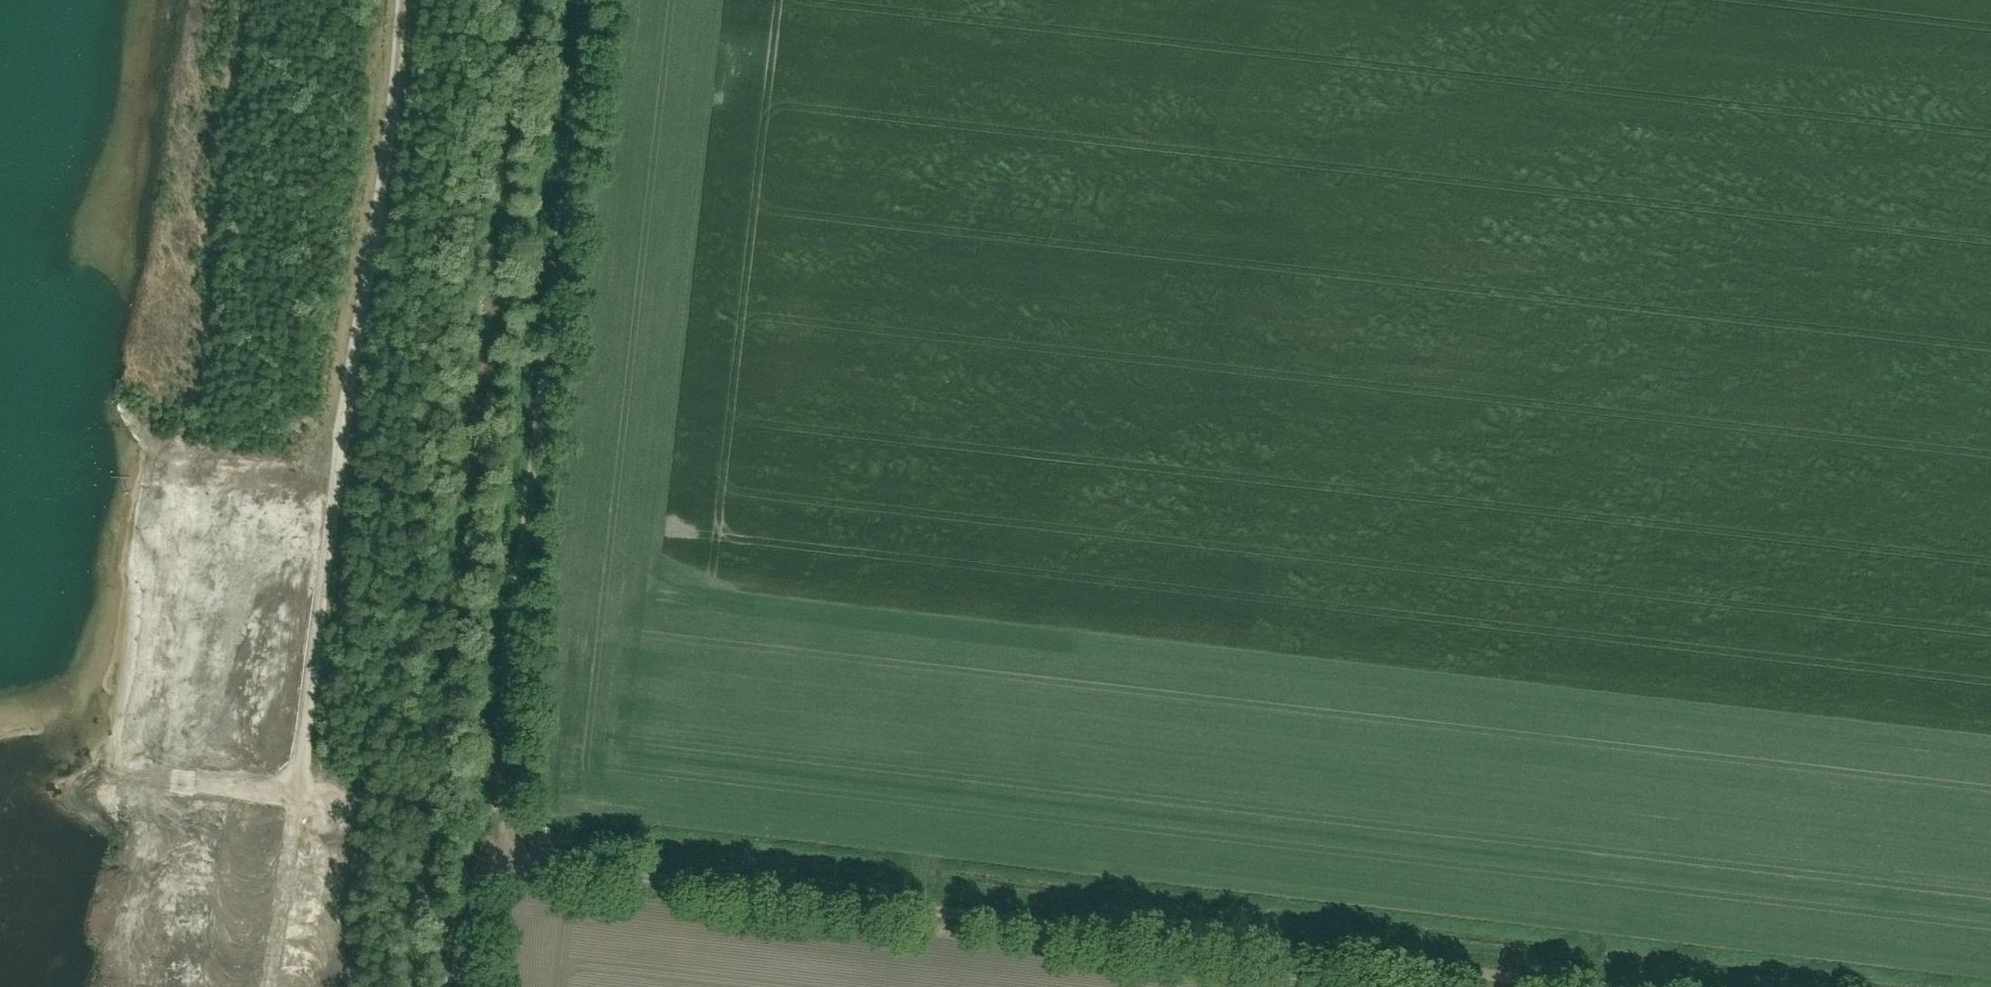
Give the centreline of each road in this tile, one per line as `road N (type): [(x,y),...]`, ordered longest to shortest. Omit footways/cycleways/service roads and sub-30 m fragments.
road 1 (track): [(588,0),(497,790),(499,859),(483,986)]
road 2 (track): [(395,0),(338,447),(322,466),(184,461),(142,435),(61,353)]
road 3 (track): [(338,447),(337,509),(299,780)]

